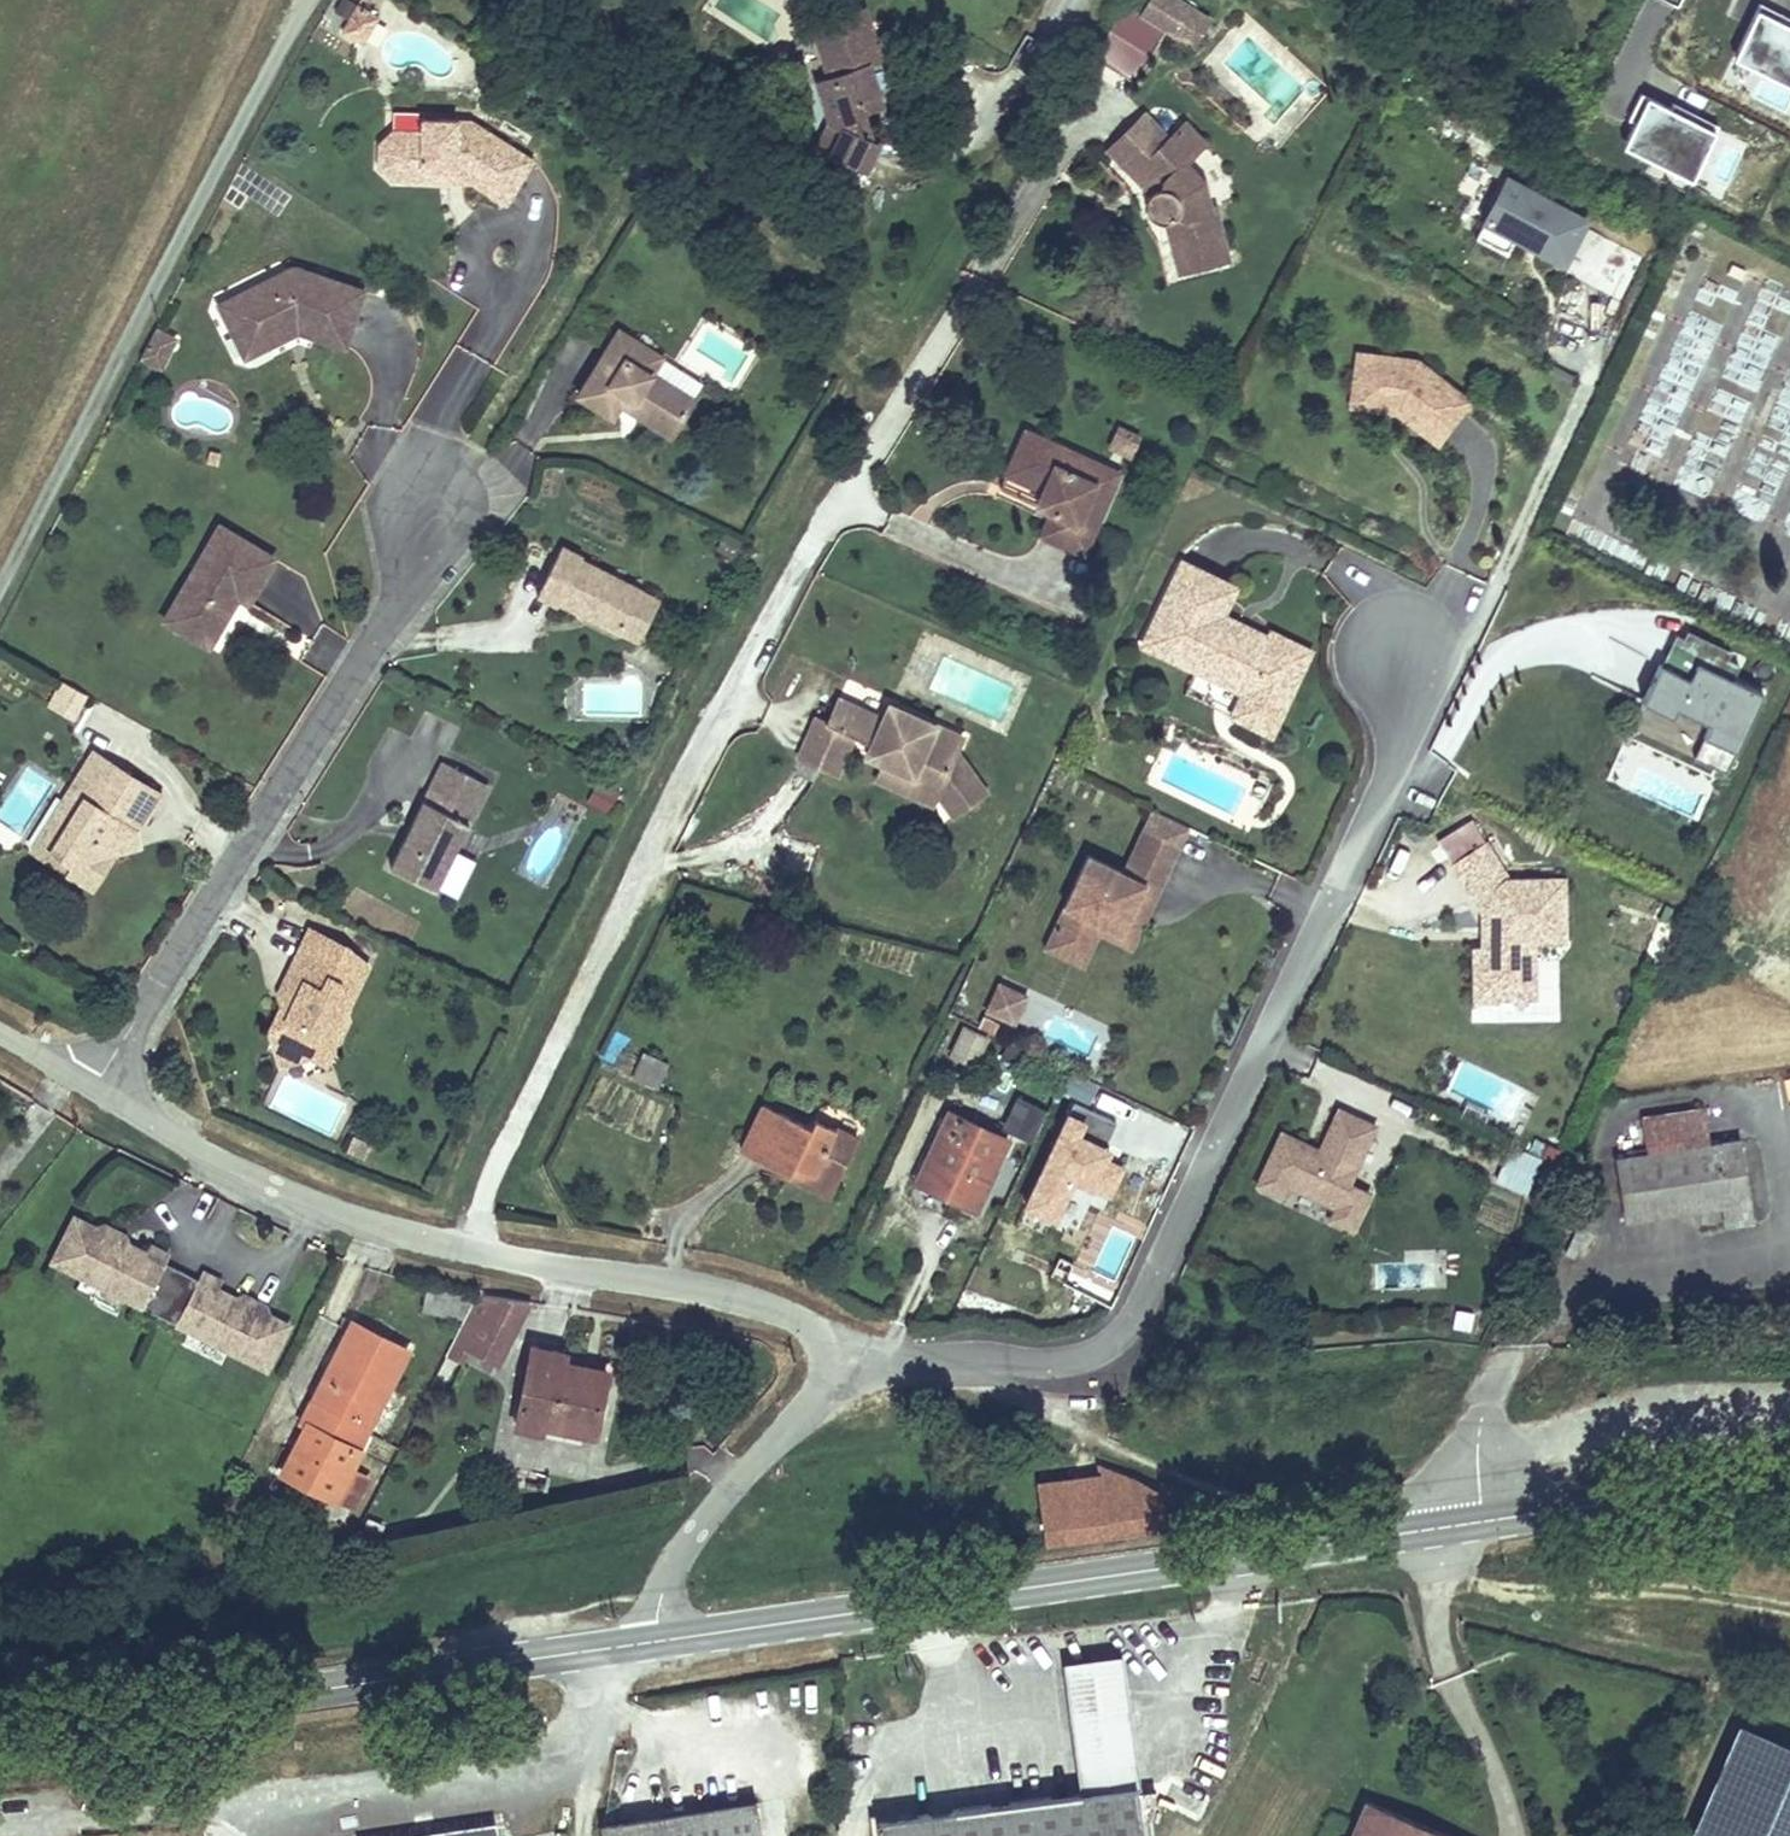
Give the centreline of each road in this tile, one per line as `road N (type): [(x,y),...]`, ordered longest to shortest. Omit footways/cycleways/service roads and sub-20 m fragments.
road 1 (primary): [(1789,1478),(656,1641)]
road 2 (residential): [(1400,654),(1398,740),(1387,778),(1122,1332),(1073,1362),(957,1365),(855,1353)]
road 3 (residential): [(855,1353),(759,1306),(464,1252),(368,1227),(245,1178),(92,1089)]
road 4 (residential): [(424,516),(399,601),(92,1089)]
road 5 (primary): [(656,1641),(0,1735)]
road 6 (residential): [(656,1641),(665,1582),(731,1474),(855,1353)]
road 7 (track): [(1441,1585),(1700,1594),(1789,1611)]

